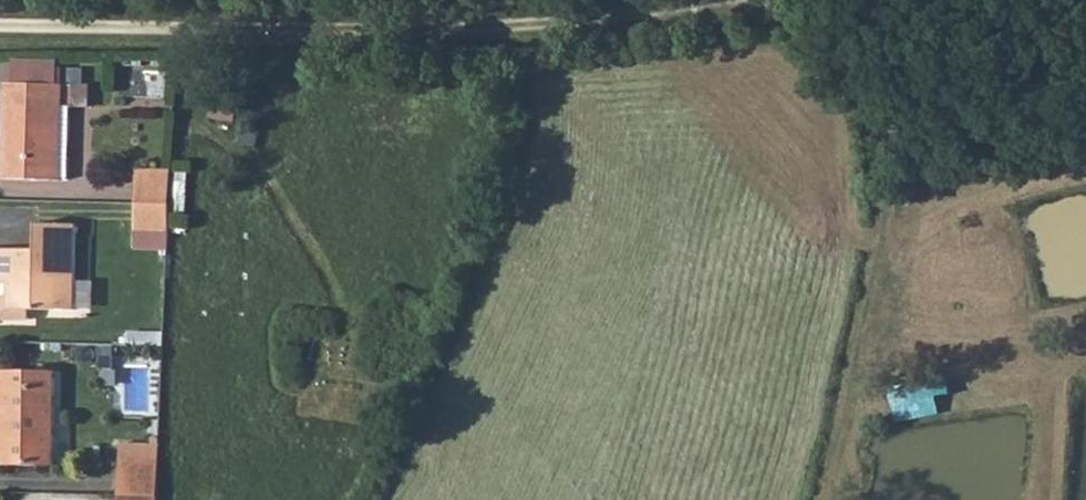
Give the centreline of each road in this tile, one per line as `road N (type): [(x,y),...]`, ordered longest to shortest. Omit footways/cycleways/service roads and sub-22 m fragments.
road 1 (track): [(0,39),(465,32),(597,23),(732,0)]
road 2 (track): [(774,0),(855,104),(889,180),(815,499)]

